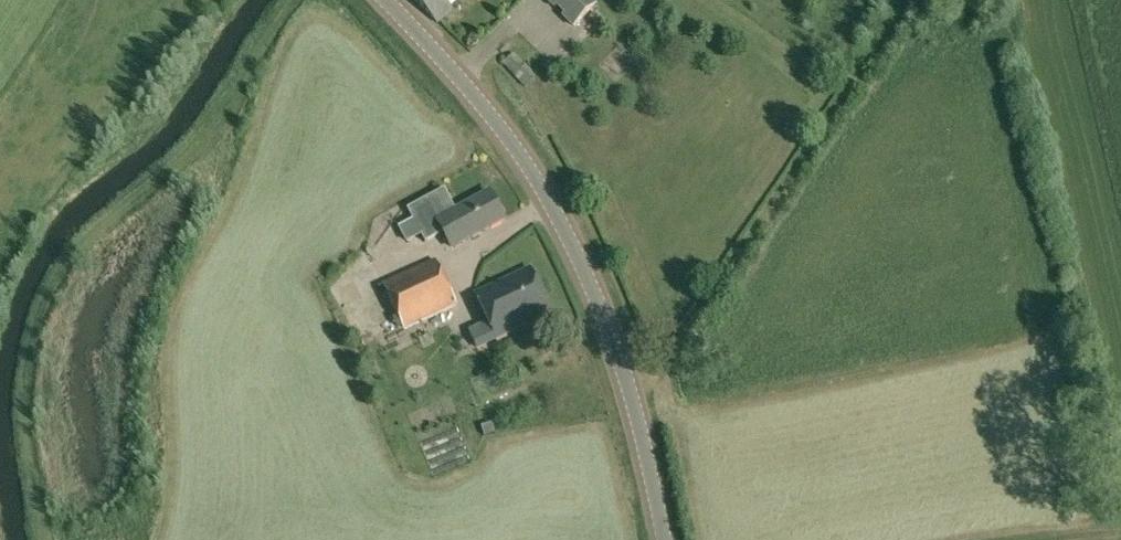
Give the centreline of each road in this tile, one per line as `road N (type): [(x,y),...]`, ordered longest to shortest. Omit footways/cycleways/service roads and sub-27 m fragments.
road 1 (secondary): [(664,539),(630,392),(573,247),(526,162),(385,0)]

